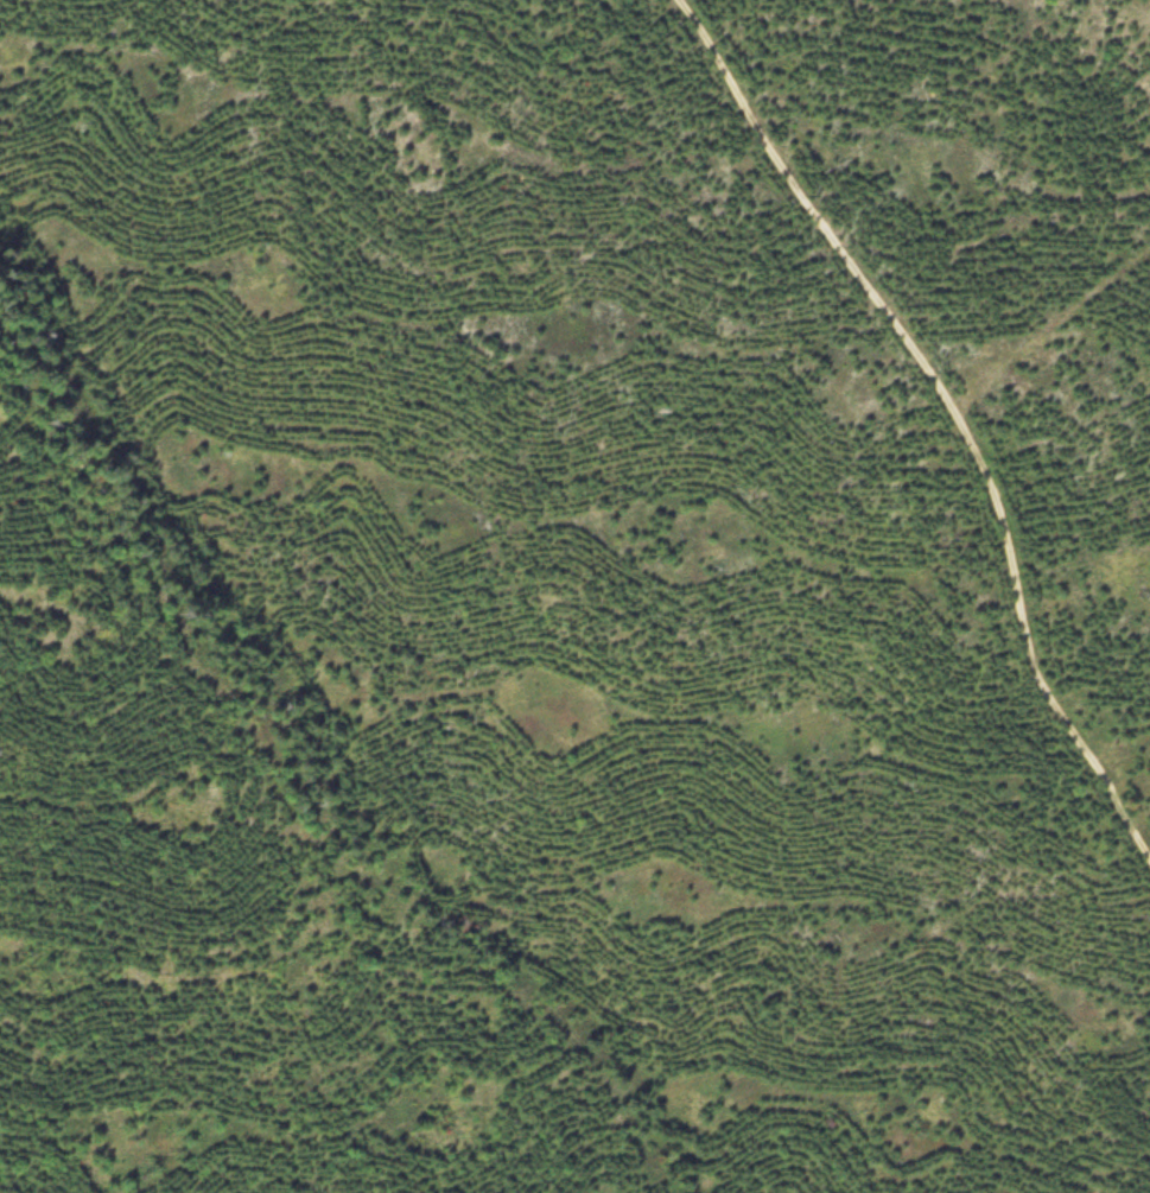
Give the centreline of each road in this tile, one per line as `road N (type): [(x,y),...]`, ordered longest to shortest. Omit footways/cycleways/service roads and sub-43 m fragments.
road 1 (track): [(1149,848),(1044,680),(1000,505),(964,420),(892,309),(800,190),(682,0)]
road 2 (track): [(0,123),(57,118),(310,2),(338,0)]

